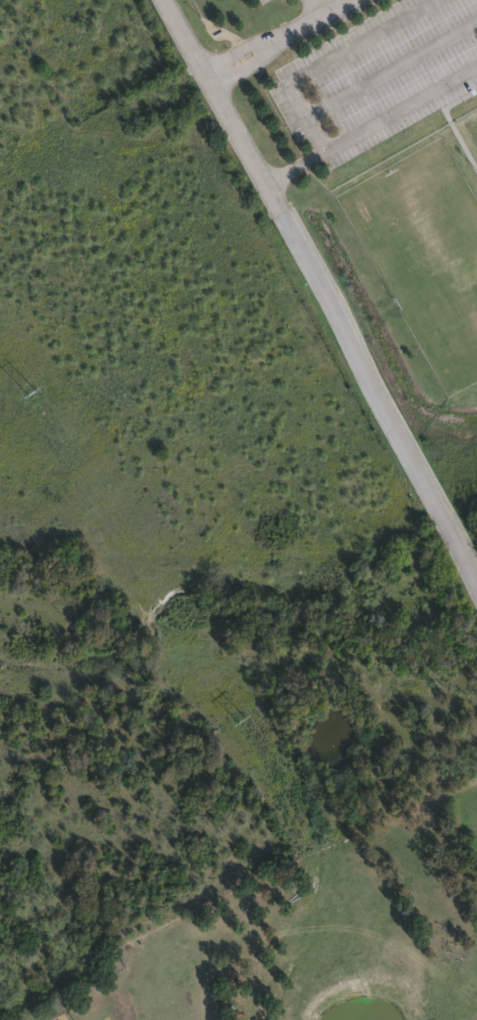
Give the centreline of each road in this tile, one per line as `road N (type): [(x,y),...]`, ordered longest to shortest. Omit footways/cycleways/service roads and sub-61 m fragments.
road 1 (residential): [(476,581),(162,0)]

